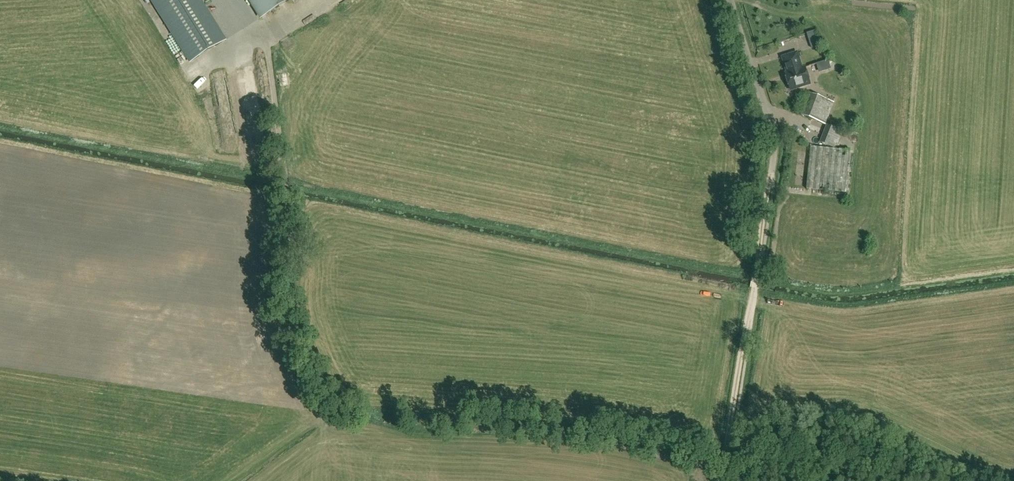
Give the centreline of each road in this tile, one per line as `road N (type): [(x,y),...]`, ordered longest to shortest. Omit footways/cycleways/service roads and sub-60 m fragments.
road 1 (track): [(755,278),(722,480)]
road 2 (unclassified): [(772,170),(772,128),(730,0)]

